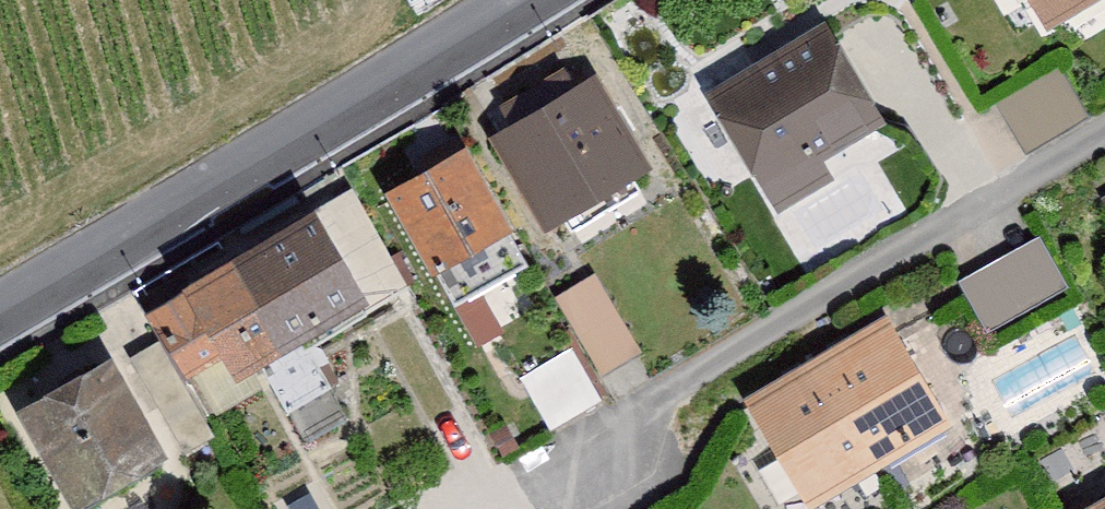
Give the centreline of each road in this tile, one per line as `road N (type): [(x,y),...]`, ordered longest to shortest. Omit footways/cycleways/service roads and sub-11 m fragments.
road 1 (residential): [(1104,128),(472,508)]
road 2 (secondary): [(0,322),(529,0)]

